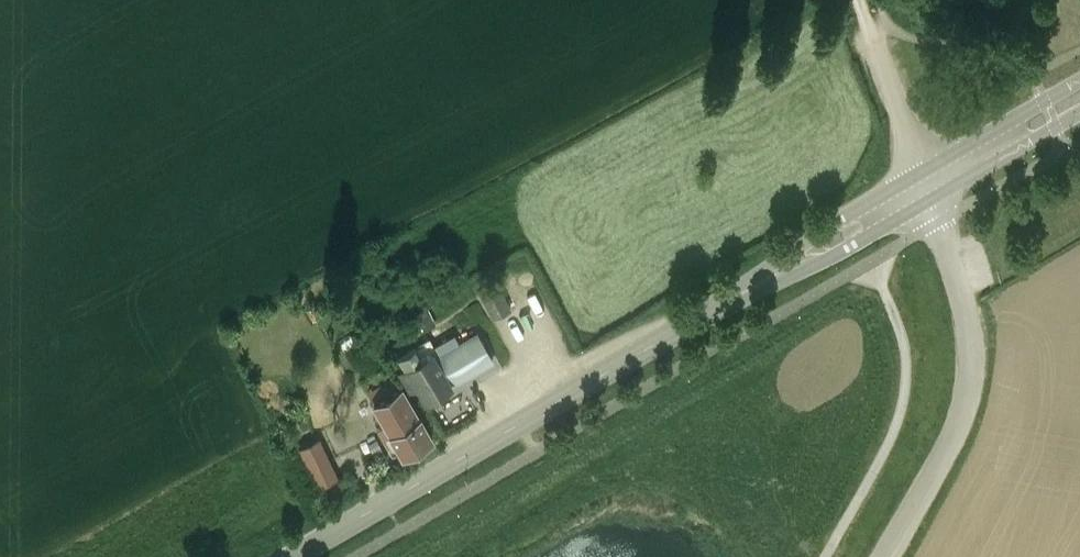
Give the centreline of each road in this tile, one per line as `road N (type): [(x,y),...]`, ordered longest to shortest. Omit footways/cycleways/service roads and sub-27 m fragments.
road 1 (secondary): [(290,556),(748,291)]
road 2 (secondary): [(1079,80),(826,225),(748,291)]
road 3 (unclassified): [(886,556),(962,413),(970,338),(932,199)]
road 4 (track): [(932,199),(858,0)]
road 5 (secondary): [(748,291),(830,259),(932,199)]
road 6 (secondary): [(932,199),(1079,112)]

